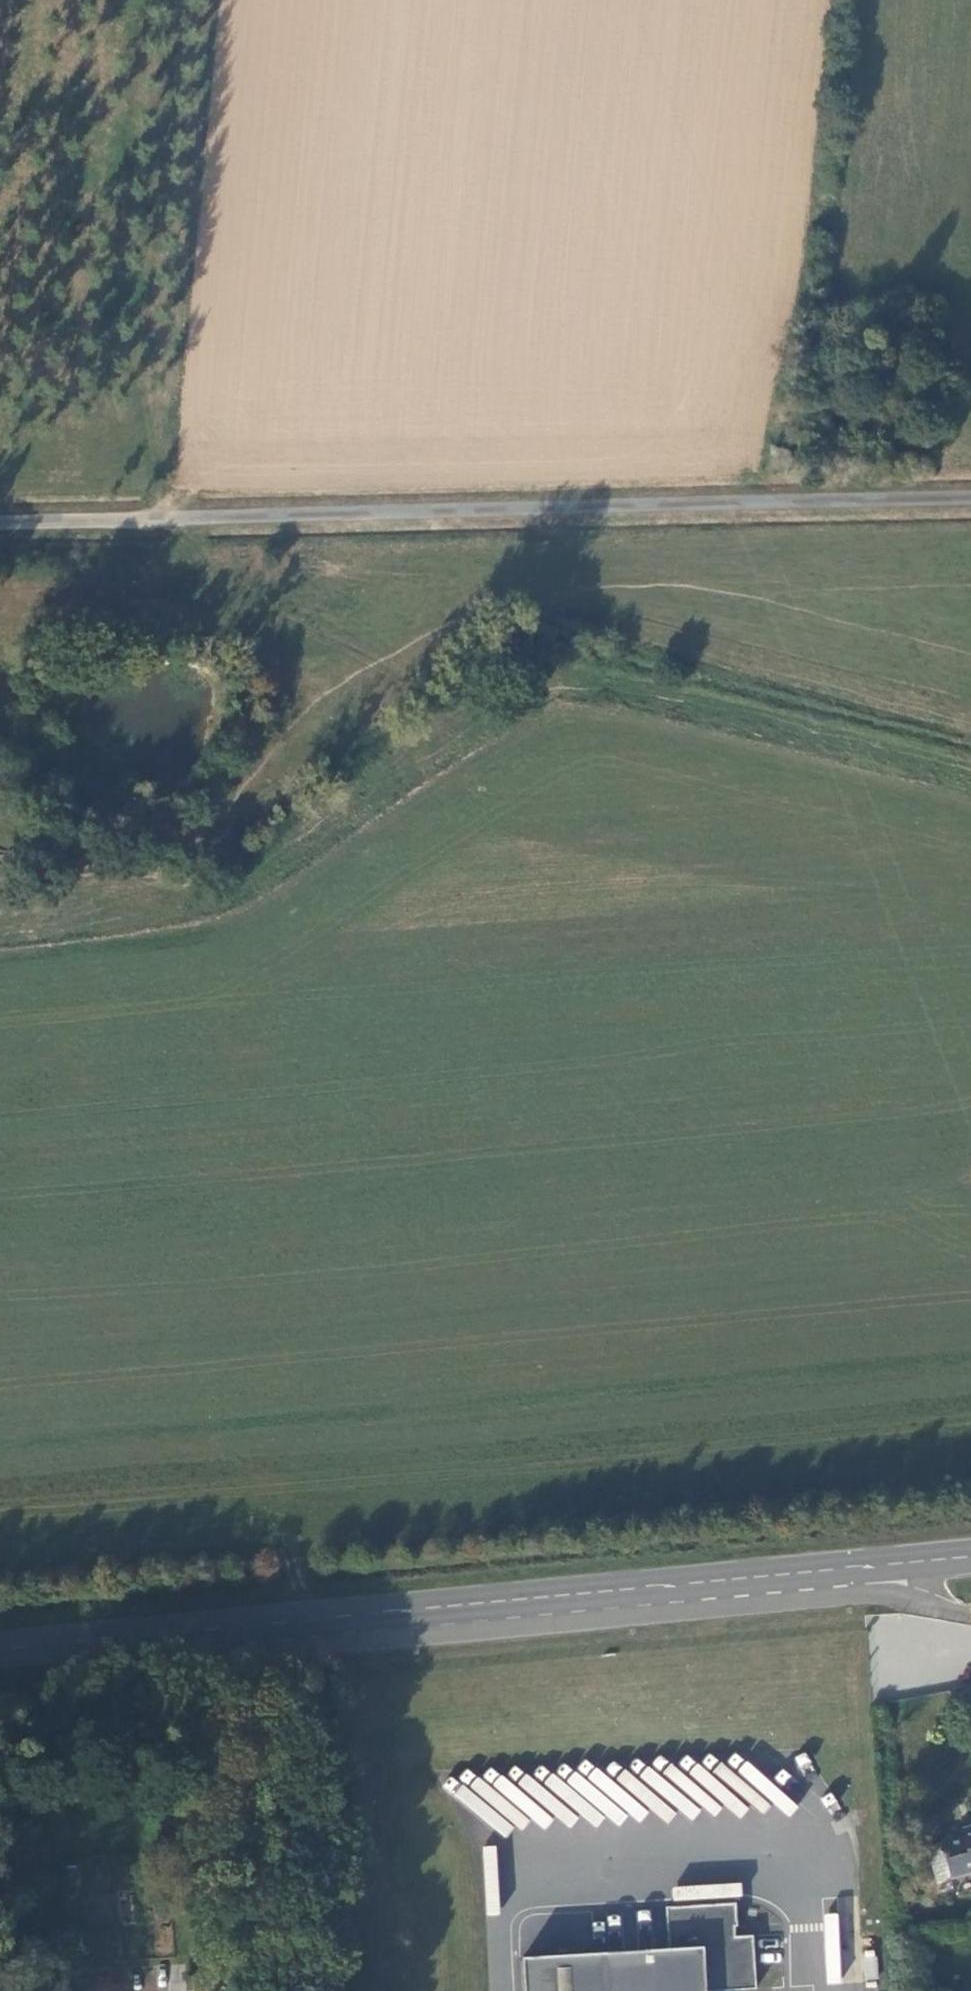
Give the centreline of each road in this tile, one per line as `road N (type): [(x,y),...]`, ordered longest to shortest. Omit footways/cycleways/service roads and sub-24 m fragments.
road 1 (primary): [(970,1556),(0,1647)]
road 2 (unclassified): [(0,522),(970,502)]

